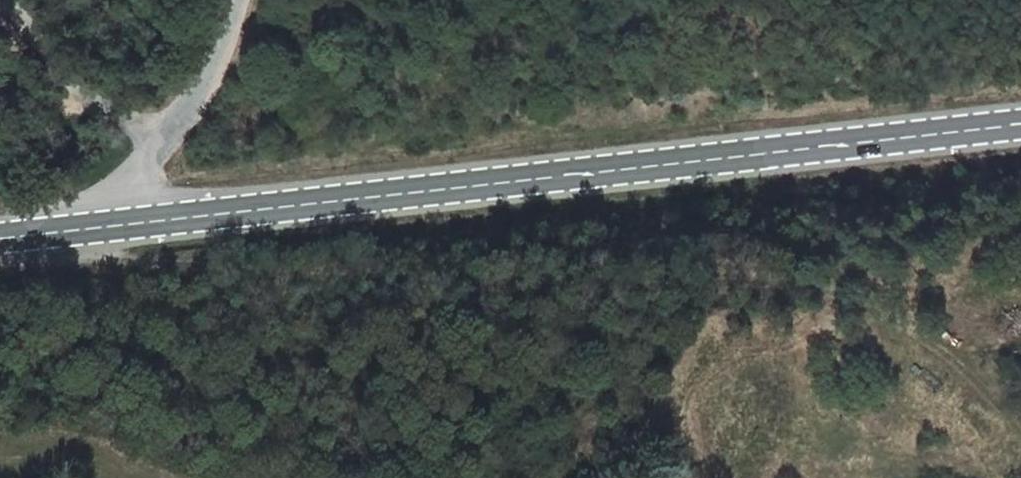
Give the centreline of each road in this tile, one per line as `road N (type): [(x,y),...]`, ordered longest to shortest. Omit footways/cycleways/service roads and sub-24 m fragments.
road 1 (secondary): [(1020,125),(0,241)]

